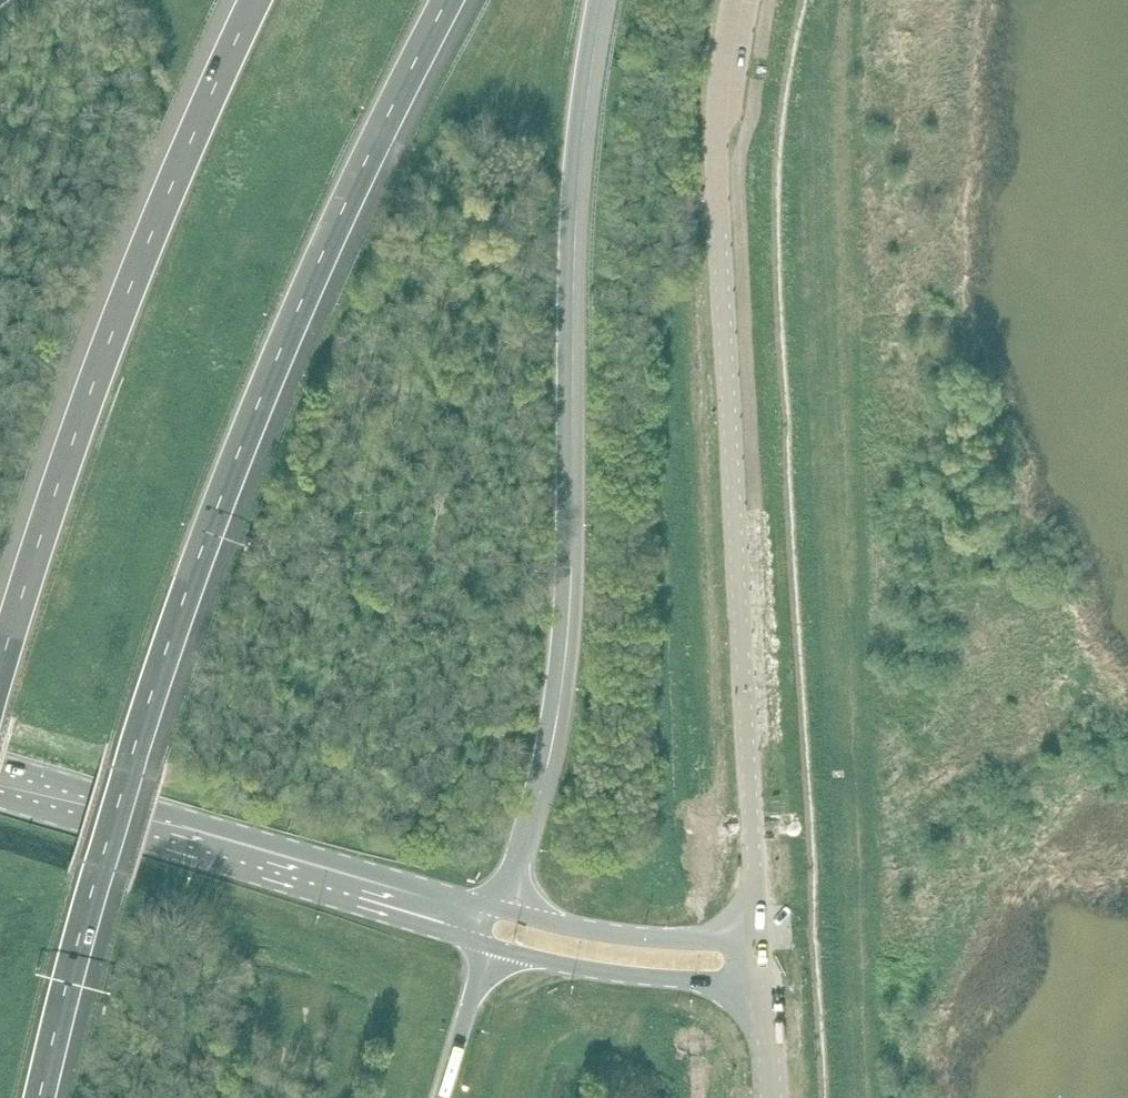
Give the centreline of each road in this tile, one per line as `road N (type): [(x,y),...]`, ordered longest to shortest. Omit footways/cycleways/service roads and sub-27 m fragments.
road 1 (motorway): [(42,1097),(101,863),(204,546),(336,227),(451,0)]
road 2 (unclassified): [(757,938),(718,158),(735,0)]
road 3 (motorway): [(503,911),(558,682),(569,249),(598,0)]
road 4 (motorway): [(258,0),(122,310),(0,674)]
road 5 (primary): [(0,781),(465,918)]
road 6 (tertiary): [(489,946),(668,980),(761,985)]
road 7 (tertiary): [(757,938),(677,939),(503,911)]
road 8 (motorway): [(443,1097),(489,946)]

